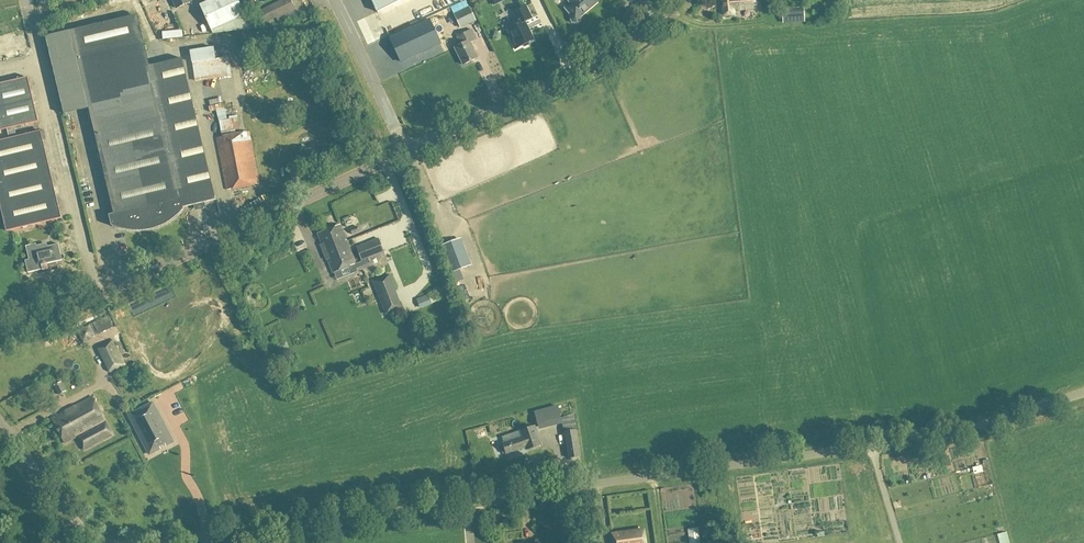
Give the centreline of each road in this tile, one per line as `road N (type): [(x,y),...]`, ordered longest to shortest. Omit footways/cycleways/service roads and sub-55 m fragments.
road 1 (unclassified): [(871,446),(159,542)]
road 2 (tertiary): [(0,331),(100,294),(408,154)]
road 3 (tertiary): [(408,154),(595,63),(675,0)]
road 4 (unclassified): [(1083,393),(976,429),(871,446)]
road 5 (unclassified): [(408,154),(334,0)]
road 6 (unclassified): [(108,542),(71,515),(0,420)]

